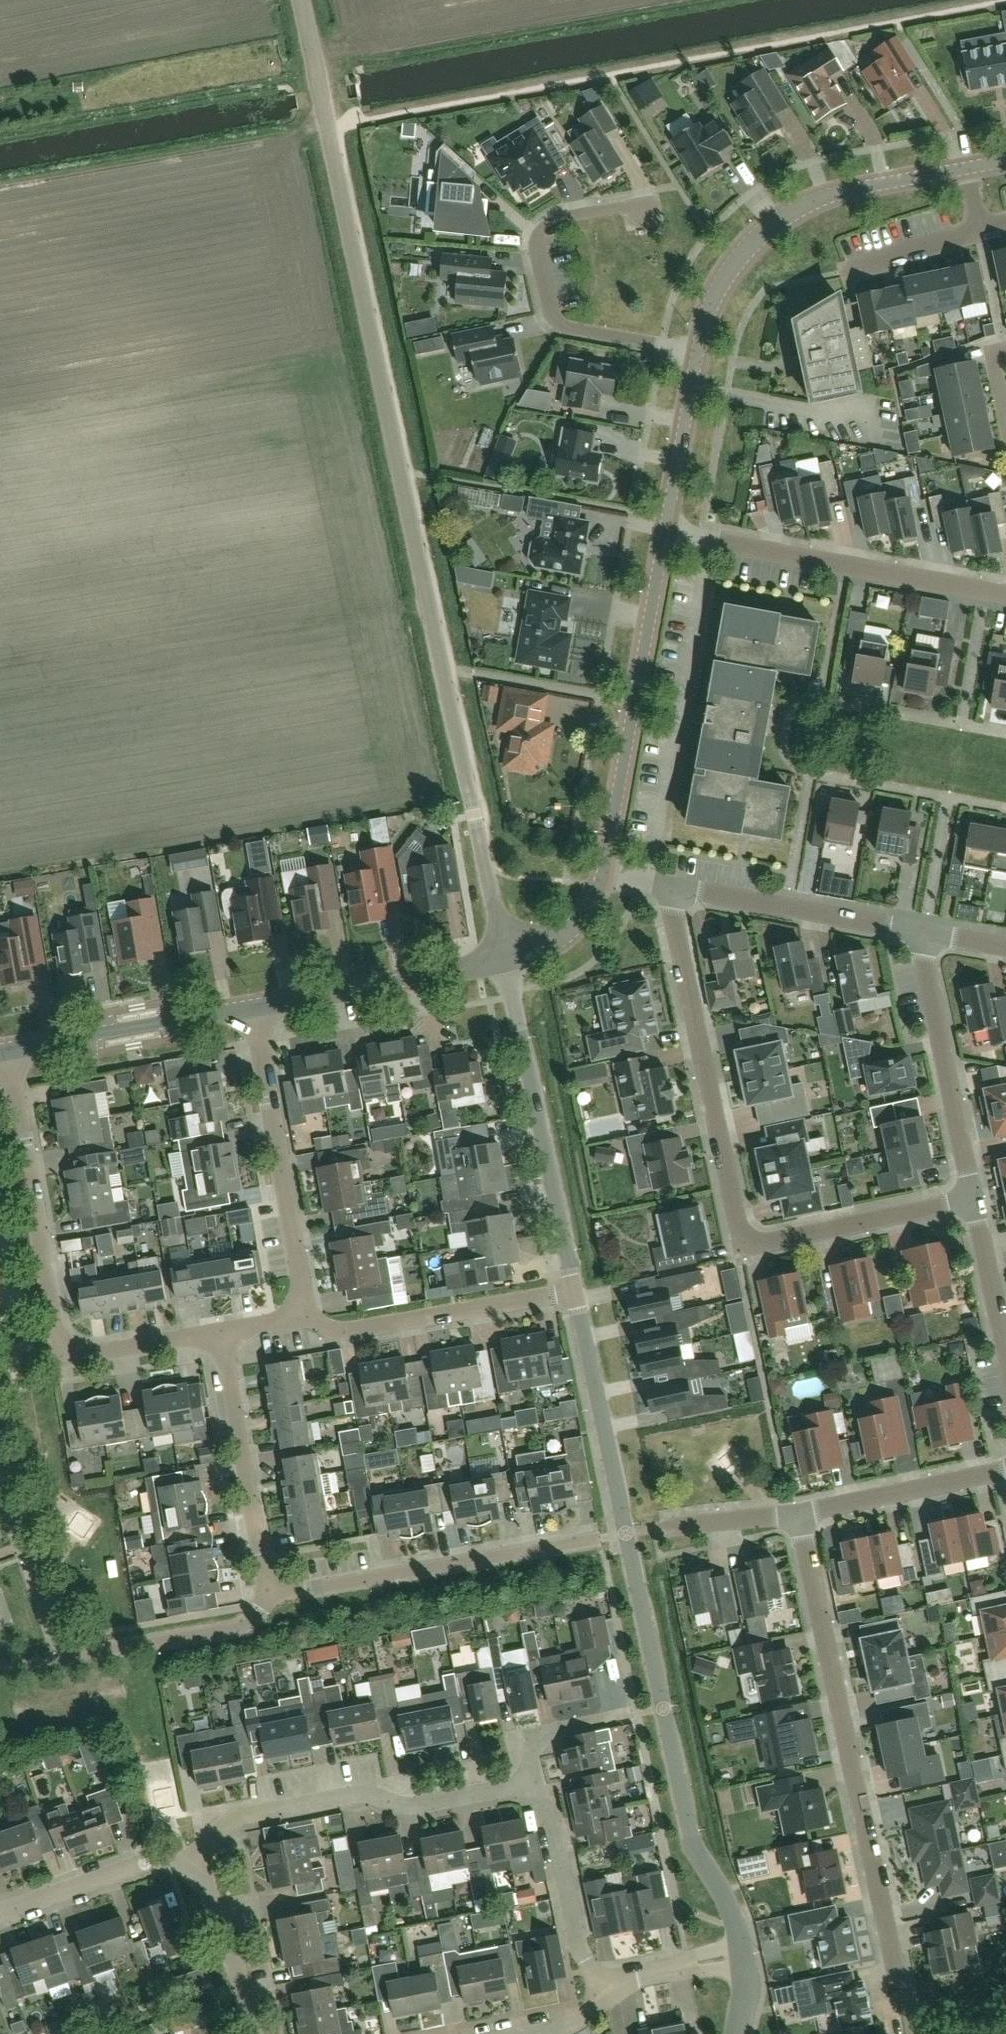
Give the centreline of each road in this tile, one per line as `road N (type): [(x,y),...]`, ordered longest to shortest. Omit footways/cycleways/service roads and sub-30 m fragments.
road 1 (unclassified): [(506,960),(300,0)]
road 2 (residential): [(741,1947),(727,1899),(690,1835),(575,1293)]
road 3 (residential): [(972,1199),(761,1245),(738,1227),(667,887)]
road 4 (residential): [(903,1997),(796,1514)]
road 5 (residential): [(10,1051),(67,1350),(82,1356),(223,1333)]
road 6 (residential): [(0,1462),(69,1655),(238,1629),(271,1591)]
road 7 (residential): [(190,1874),(222,1826),(252,1816),(366,1796),(411,1805),(524,1790)]
road 8 (residential): [(697,351),(564,325),(549,302),(538,242),(549,222),(659,200)]
road 9 (tertiary): [(603,876),(666,527)]
road 10 (tertiary): [(697,351),(724,277),(779,222),(843,192),(966,169)]
road 11 (residential): [(666,527),(1005,591)]
road 12 (residential): [(575,1293),(506,960)]
road 13 (residential): [(271,1591),(600,1537)]
road 14 (residential): [(255,1006),(306,1320)]
road 15 (residential): [(306,1320),(346,1335),(575,1293)]
road 16 (residential): [(972,1199),(924,935)]
road 17 (residential): [(271,1591),(223,1333)]
road 18 (residential): [(924,935),(667,887)]
road 19 (tertiary): [(255,1006),(506,960)]
road 20 (tertiary): [(10,1051),(255,1006)]
road 21 (residential): [(524,1790),(549,1810),(576,1939),(612,1992)]
road 22 (residential): [(796,1514),(1005,1470)]
road 23 (residential): [(190,1874),(144,1863),(0,1911)]
road 24 (tertiary): [(666,527),(697,351)]
road 25 (residential): [(259,2033),(206,1890),(190,1874)]
road 26 (residential): [(1005,1352),(972,1199)]
road 27 (residential): [(524,1790),(544,1734),(633,1714)]
road 28 (residential): [(983,228),(840,273)]
road 29 (residential): [(660,1529),(796,1514)]
road 30 (tertiary): [(506,960),(551,945),(574,927),(603,876)]

